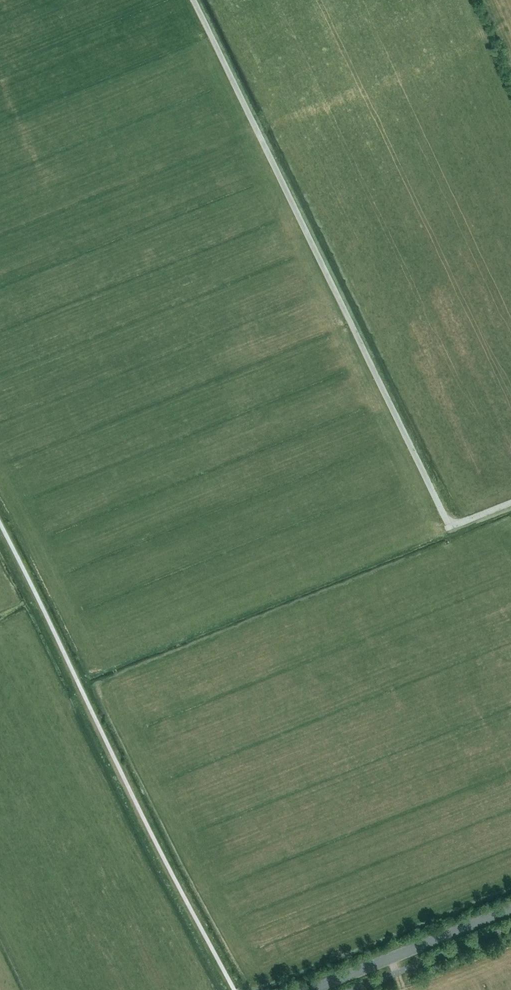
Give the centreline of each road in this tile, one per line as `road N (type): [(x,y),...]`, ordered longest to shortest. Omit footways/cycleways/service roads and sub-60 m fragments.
road 1 (tertiary): [(510,910),(311,989)]

